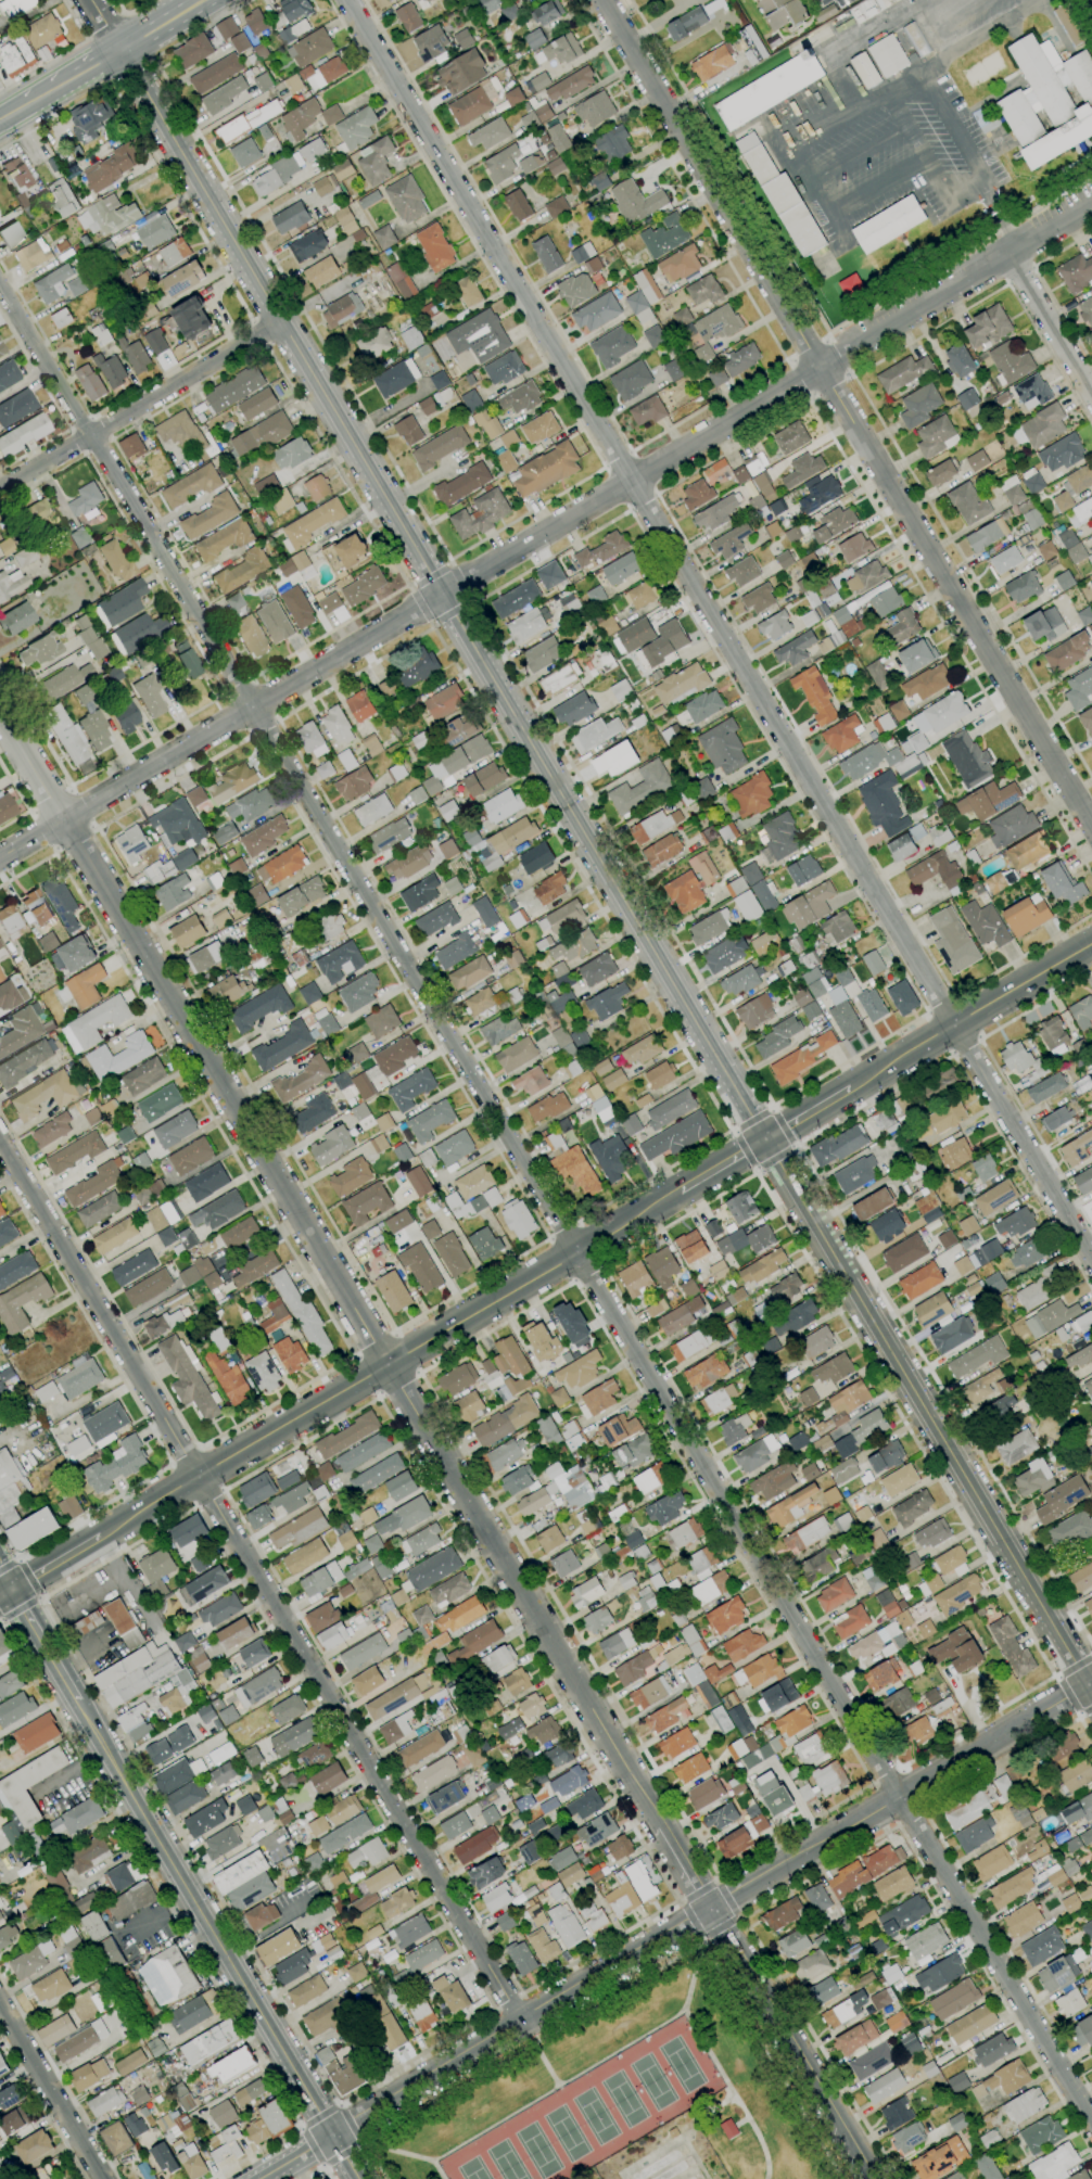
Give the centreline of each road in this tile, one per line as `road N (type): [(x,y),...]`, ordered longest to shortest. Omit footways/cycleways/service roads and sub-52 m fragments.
road 1 (residential): [(1091,2119),(0,287)]
road 2 (tertiary): [(1091,1256),(348,0)]
road 3 (residential): [(663,1826),(0,709)]
road 4 (residential): [(521,2018),(0,1138)]
road 5 (residential): [(1091,825),(605,0)]
road 6 (tertiary): [(444,595),(1091,206)]
road 7 (secondary): [(100,1537),(680,1192)]
road 8 (tertiary): [(521,2018),(1091,1683)]
road 9 (secondary): [(1091,1689),(767,1141)]
road 10 (secondary): [(767,1141),(444,595)]
road 11 (secondary): [(444,595),(123,50)]
road 12 (secondary): [(360,2178),(76,1699)]
road 13 (tertiary): [(0,859),(444,595)]
road 14 (residential): [(0,490),(282,321)]
road 15 (residential): [(877,2178),(712,1909)]
road 16 (secondary): [(1091,942),(851,1088)]
road 17 (tertiary): [(333,2136),(521,2018)]
road 18 (tertiary): [(105,2178),(0,2002)]
road 19 (residential): [(1091,391),(1011,254)]
road 20 (secondary): [(76,1699),(12,1591)]

